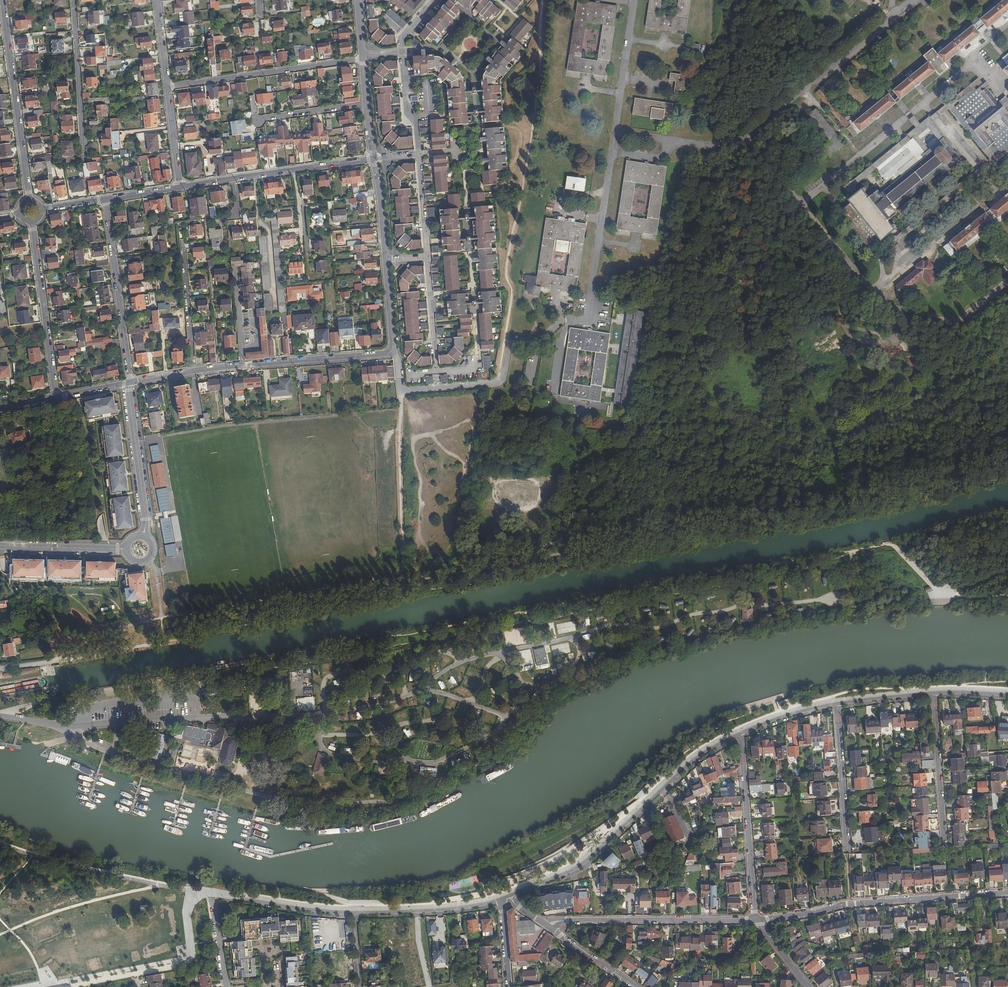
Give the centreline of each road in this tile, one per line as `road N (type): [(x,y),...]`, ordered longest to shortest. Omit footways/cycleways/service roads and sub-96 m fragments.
road 1 (track): [(884,545),(201,673)]
road 2 (residential): [(519,892),(586,861),(688,765),(740,734)]
road 3 (residential): [(756,920),(847,904),(1007,893)]
road 4 (track): [(162,619),(406,571)]
road 5 (residential): [(756,920),(549,927)]
road 6 (residential): [(29,201),(2,0)]
road 7 (residential): [(393,352),(402,391),(495,384),(510,343),(534,340)]
road 8 (track): [(201,673),(40,702),(6,717)]
road 9 (residential): [(168,87),(363,57)]
road 10 (residential): [(756,920),(740,734)]
road 11 (residential): [(105,200),(130,383)]
road 12 (track): [(406,571),(402,391)]
road 13 (residential): [(32,221),(56,398)]
road 14 (residential): [(73,0),(85,161)]
road 15 (residential): [(130,383),(144,537)]
road 16 (residential): [(945,847),(935,693)]
road 17 (residential): [(837,704),(849,854)]
road 18 (residential): [(393,352),(244,365)]
road 19 (residential): [(502,902),(355,913)]
road 20 (track): [(415,525),(428,550),(452,544),(462,519),(463,469)]
road 21 (residential): [(127,548),(0,545)]
road 22 (residential): [(183,247),(195,371)]
road 23 (residential): [(355,913),(234,897)]

